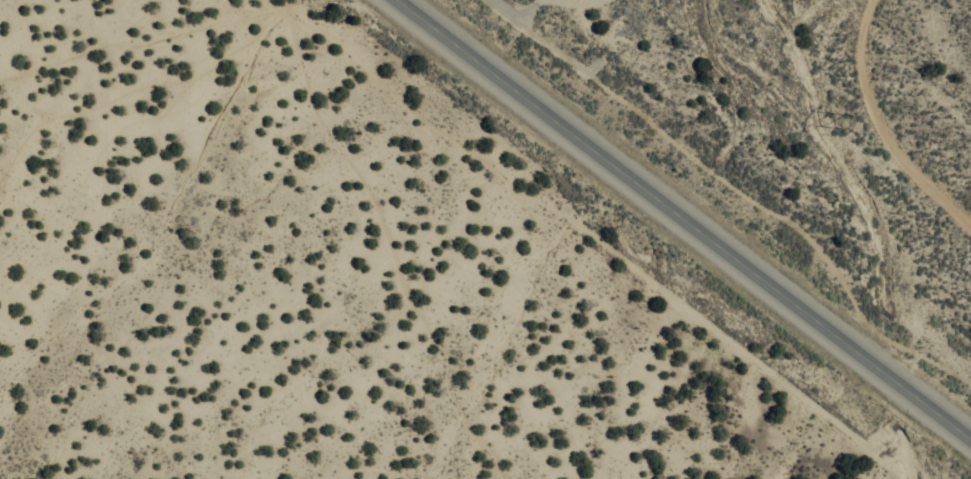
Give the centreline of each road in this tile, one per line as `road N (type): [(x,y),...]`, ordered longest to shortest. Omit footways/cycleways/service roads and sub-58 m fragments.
road 1 (primary): [(970,440),(396,0)]

